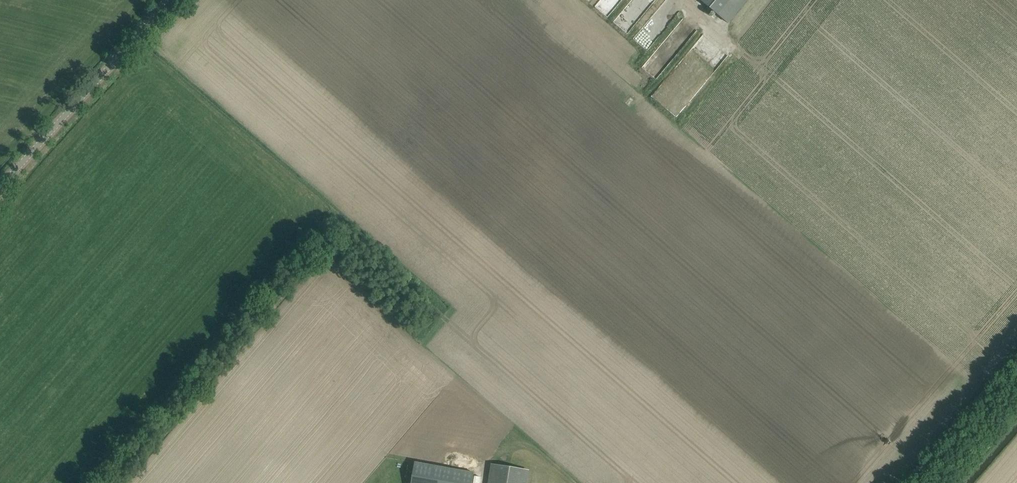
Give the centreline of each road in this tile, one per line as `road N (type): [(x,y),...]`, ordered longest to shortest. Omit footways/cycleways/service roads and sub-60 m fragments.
road 1 (tertiary): [(0,194),(174,0)]

